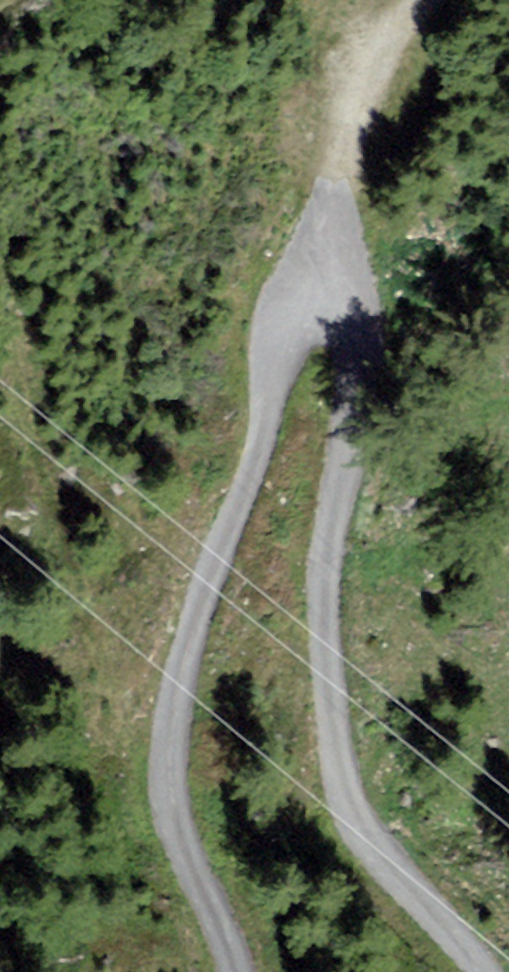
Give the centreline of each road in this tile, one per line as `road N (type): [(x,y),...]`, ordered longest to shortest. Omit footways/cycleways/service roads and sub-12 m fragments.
road 1 (unclassified): [(486,971),(366,835),(338,766),(322,631),(361,317),(355,295),(325,276),(299,282),(276,307),(252,469),(181,668),(165,773),(175,832),(235,971)]
road 2 (track): [(325,276),(395,45),(435,0)]

